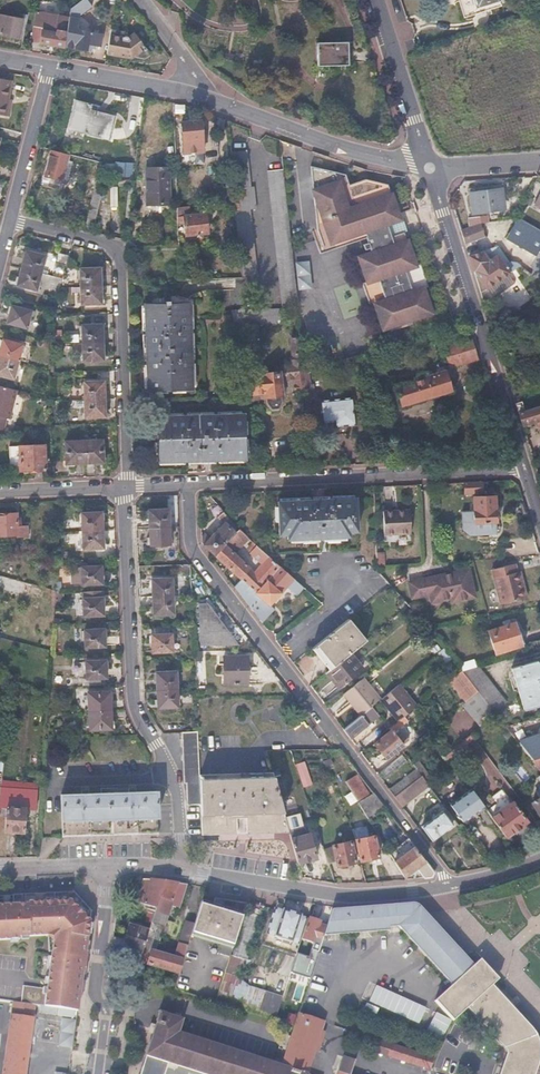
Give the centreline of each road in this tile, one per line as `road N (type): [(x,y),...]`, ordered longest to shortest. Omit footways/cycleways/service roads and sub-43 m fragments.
road 1 (residential): [(446,887),(190,543),(187,484)]
road 2 (residential): [(9,219),(96,241),(119,257),(127,487)]
road 3 (residential): [(187,484),(524,465)]
road 4 (tertiary): [(524,465),(430,168)]
road 5 (tertiary): [(446,887),(337,896),(179,868)]
road 6 (residential): [(191,96),(369,156),(430,168)]
road 7 (residential): [(145,732),(135,718),(127,487)]
road 8 (residential): [(109,865),(95,981),(107,1009),(99,1073)]
road 9 (tertiary): [(430,168),(375,0)]
road 10 (residential): [(9,219),(47,66)]
road 11 (residential): [(47,66),(191,96)]
road 12 (residential): [(179,868),(177,782),(145,732)]
road 13 (residential): [(0,490),(127,487)]

